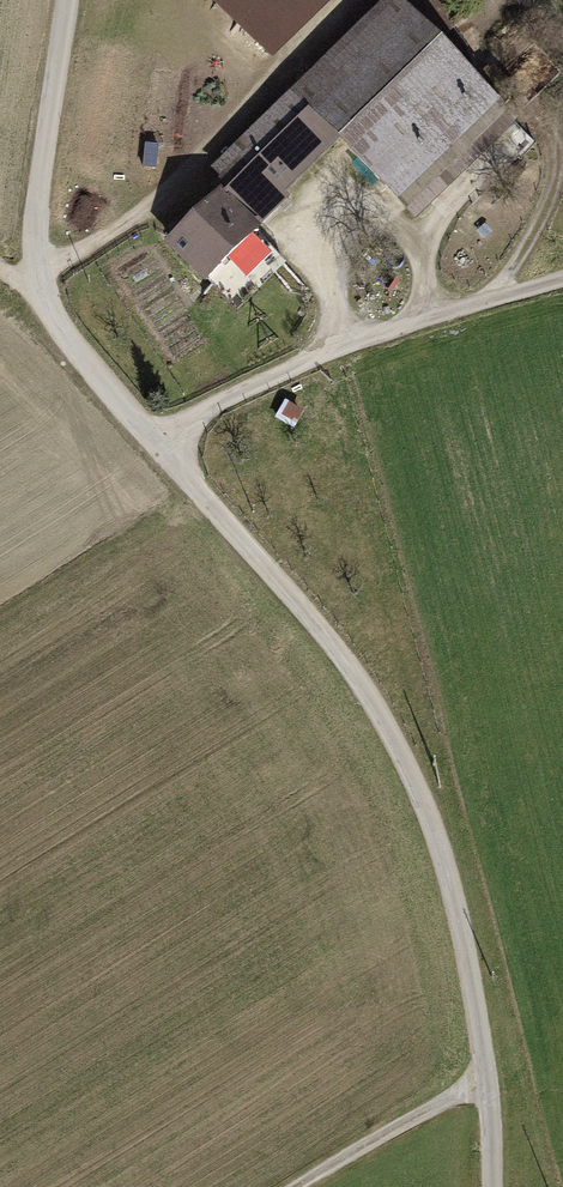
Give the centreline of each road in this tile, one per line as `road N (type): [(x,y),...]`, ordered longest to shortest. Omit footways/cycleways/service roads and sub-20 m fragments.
road 1 (unclassified): [(493,1186),(487,1069),(446,854),(389,727),(291,590),(153,445),(42,302),(40,161),(65,0)]
road 2 (track): [(562,275),(224,394),(153,445)]
road 3 (track): [(487,1069),(299,1186)]

